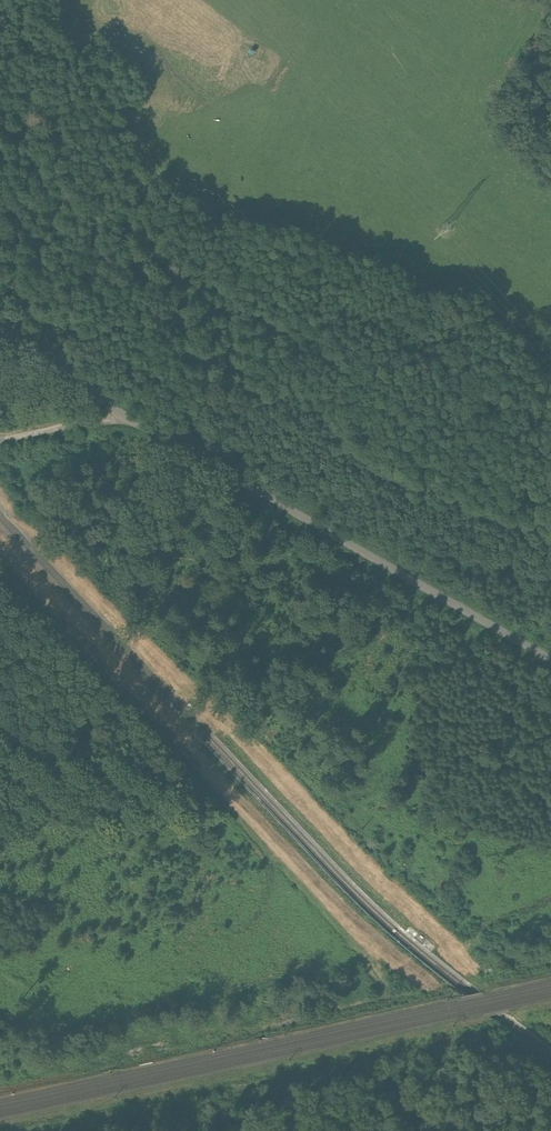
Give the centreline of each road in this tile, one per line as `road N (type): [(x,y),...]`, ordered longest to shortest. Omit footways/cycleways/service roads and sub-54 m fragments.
road 1 (unclassified): [(0,323),(181,454),(550,659)]
road 2 (track): [(0,441),(119,414)]

